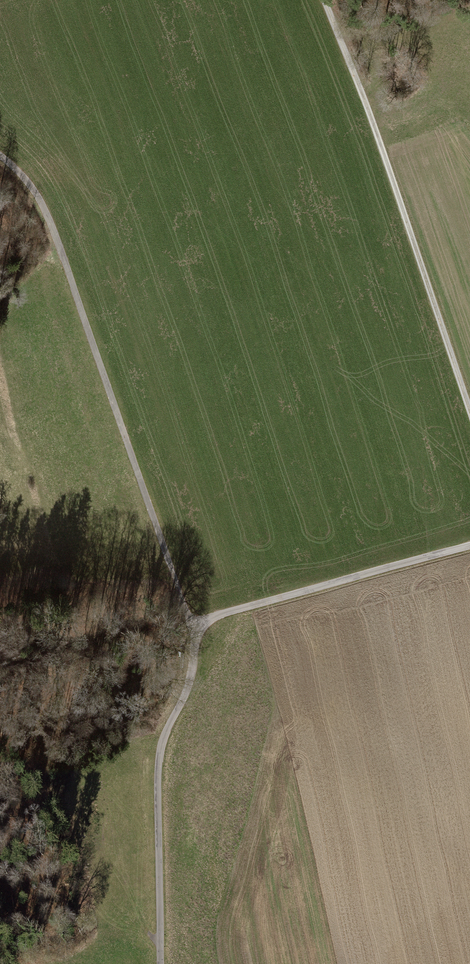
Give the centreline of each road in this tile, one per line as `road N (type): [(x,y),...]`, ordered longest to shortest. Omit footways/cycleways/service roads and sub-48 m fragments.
road 1 (track): [(0,142),(32,170),(189,624),(193,660),(184,700),(157,763),(159,963)]
road 2 (track): [(469,414),(326,0)]
road 3 (track): [(189,624),(469,546)]

